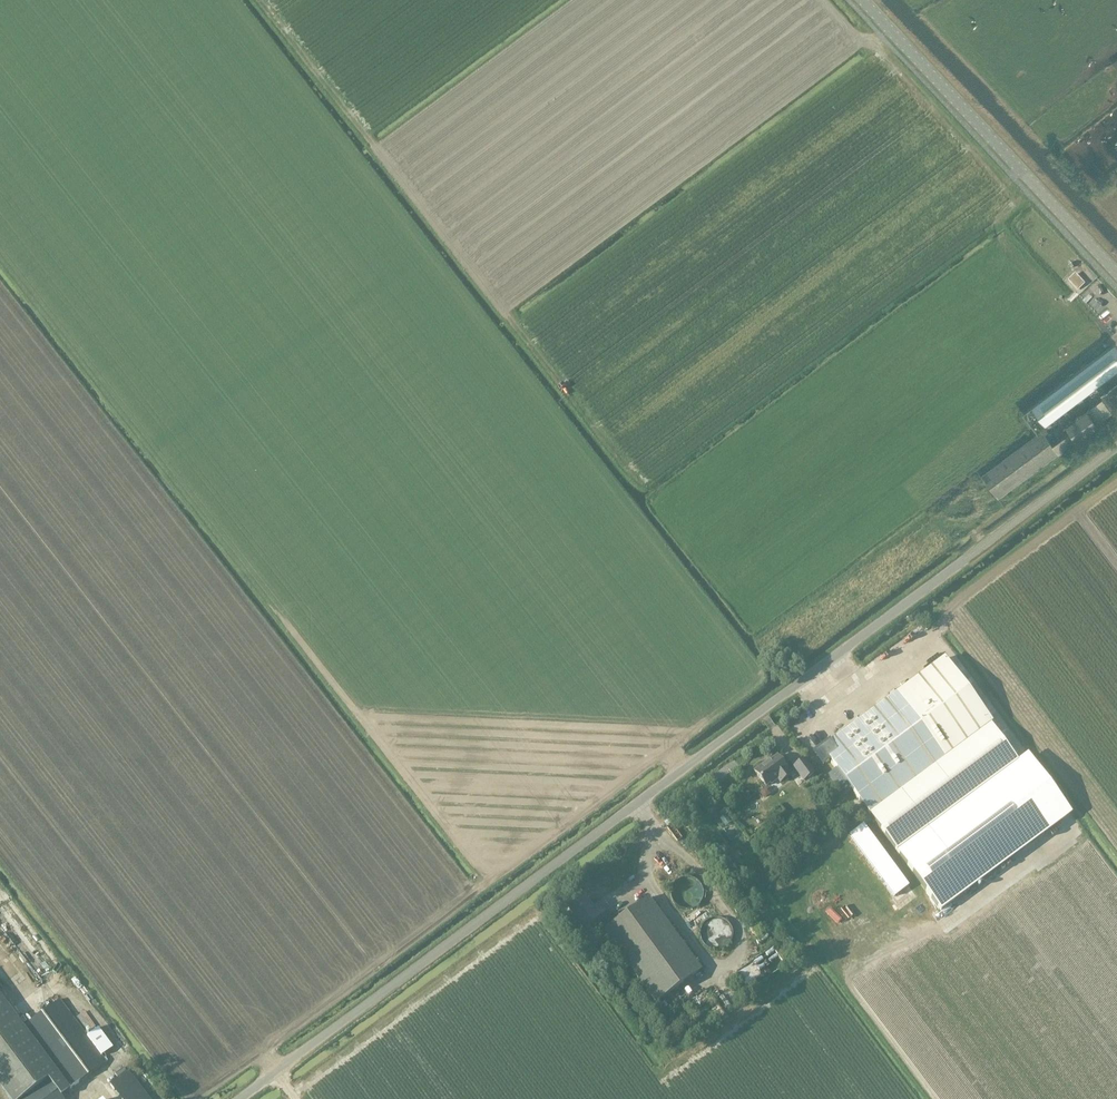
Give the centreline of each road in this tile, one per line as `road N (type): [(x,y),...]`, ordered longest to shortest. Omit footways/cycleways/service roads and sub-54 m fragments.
road 1 (unclassified): [(245,1098),(1116,445)]
road 2 (tertiary): [(1116,270),(864,0)]

